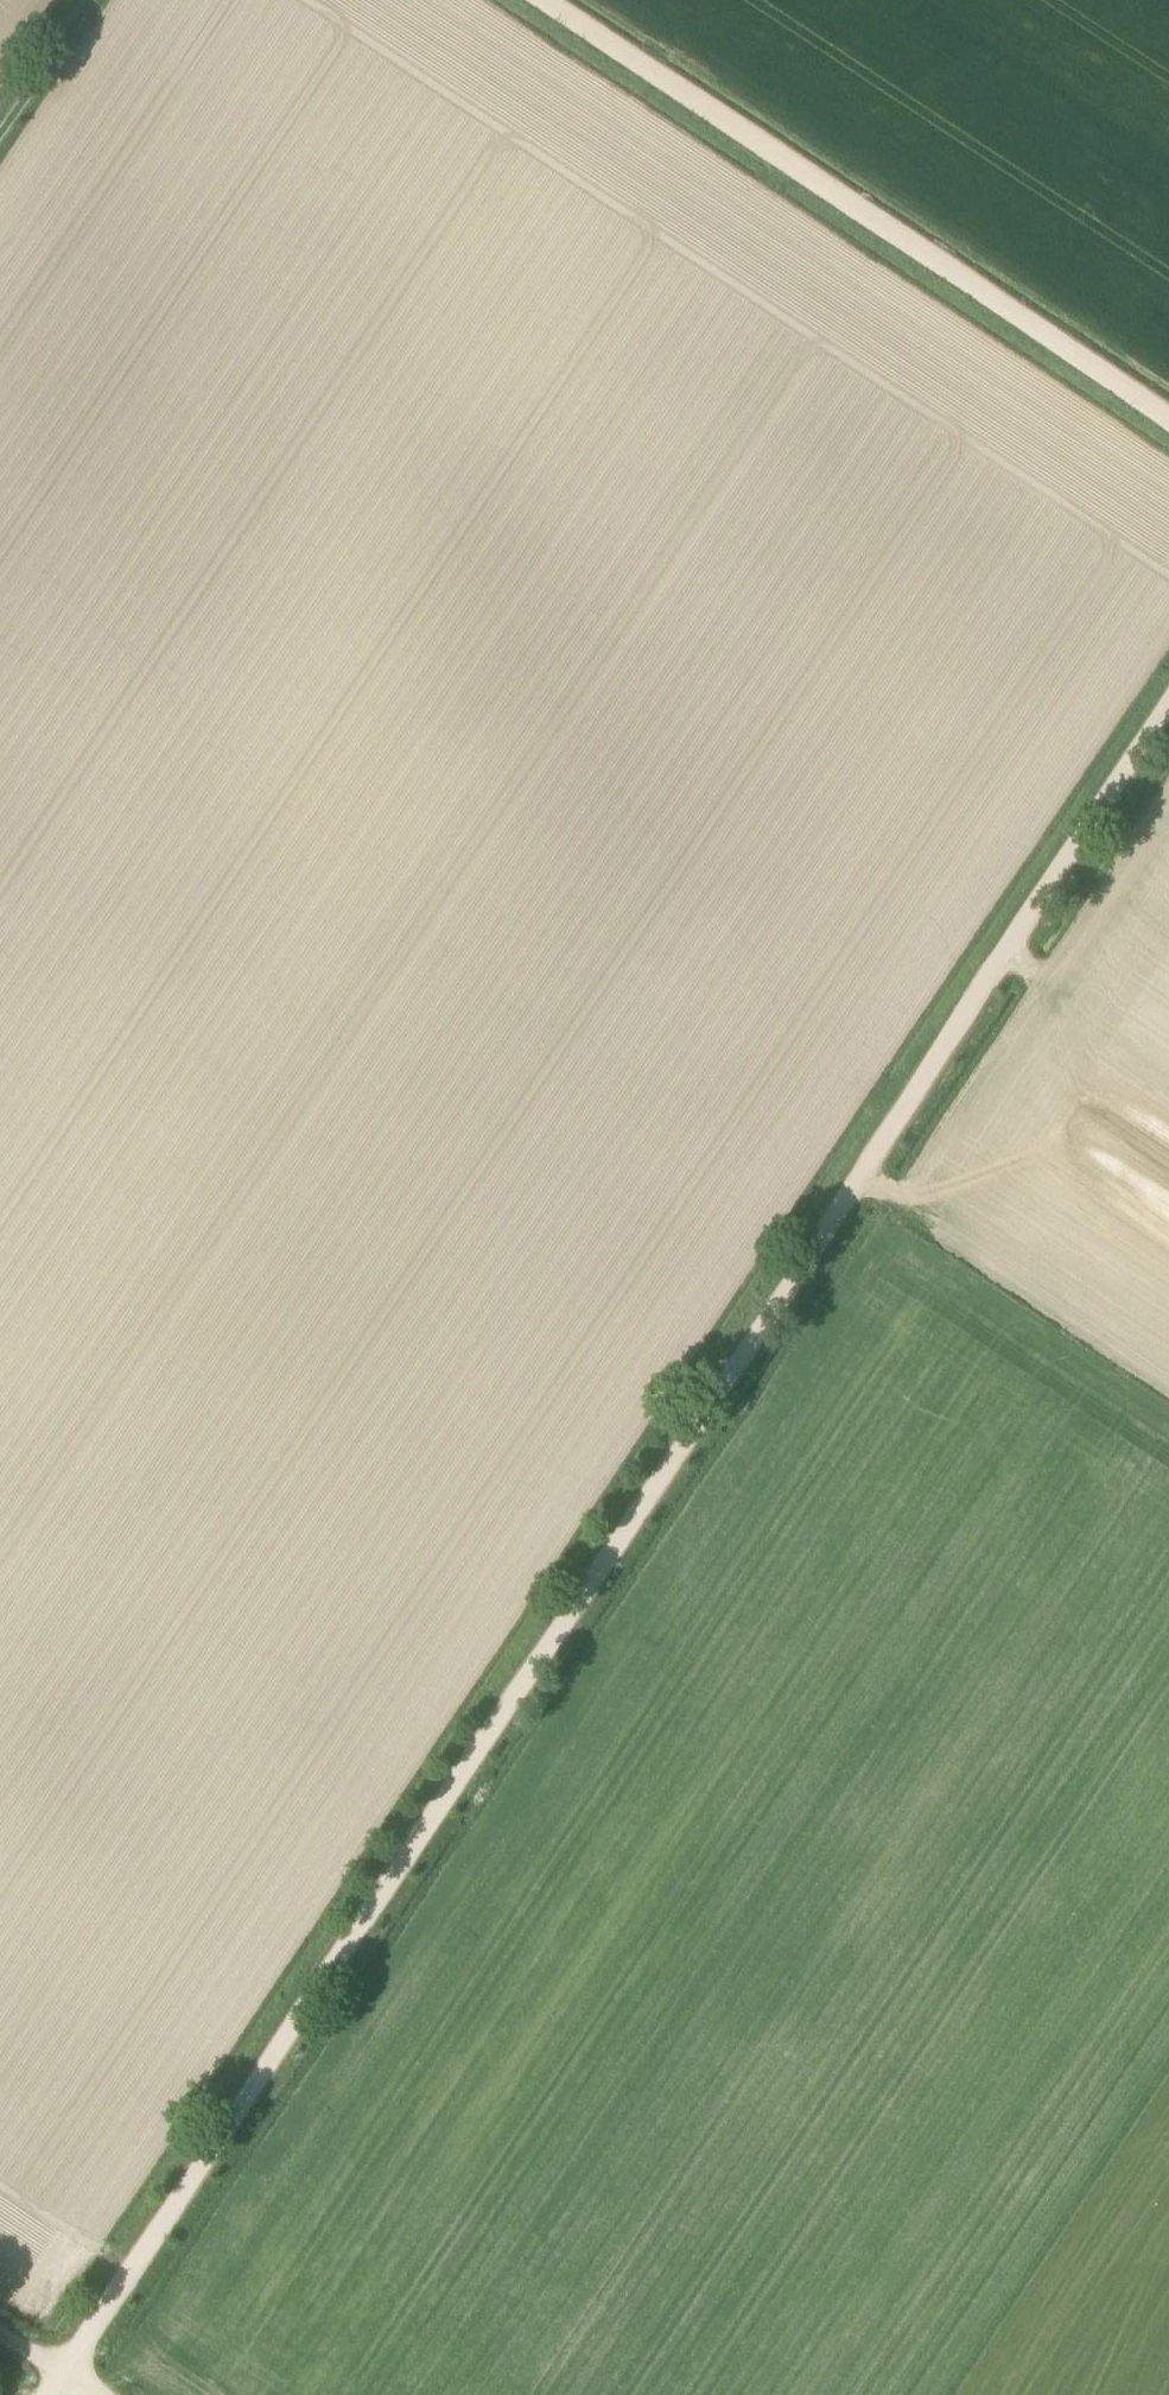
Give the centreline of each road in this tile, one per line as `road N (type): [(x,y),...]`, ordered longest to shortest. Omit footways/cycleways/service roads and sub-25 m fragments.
road 1 (track): [(1168,708),(62,2373)]
road 2 (track): [(1168,421),(538,0)]
road 3 (track): [(88,0),(0,130)]

